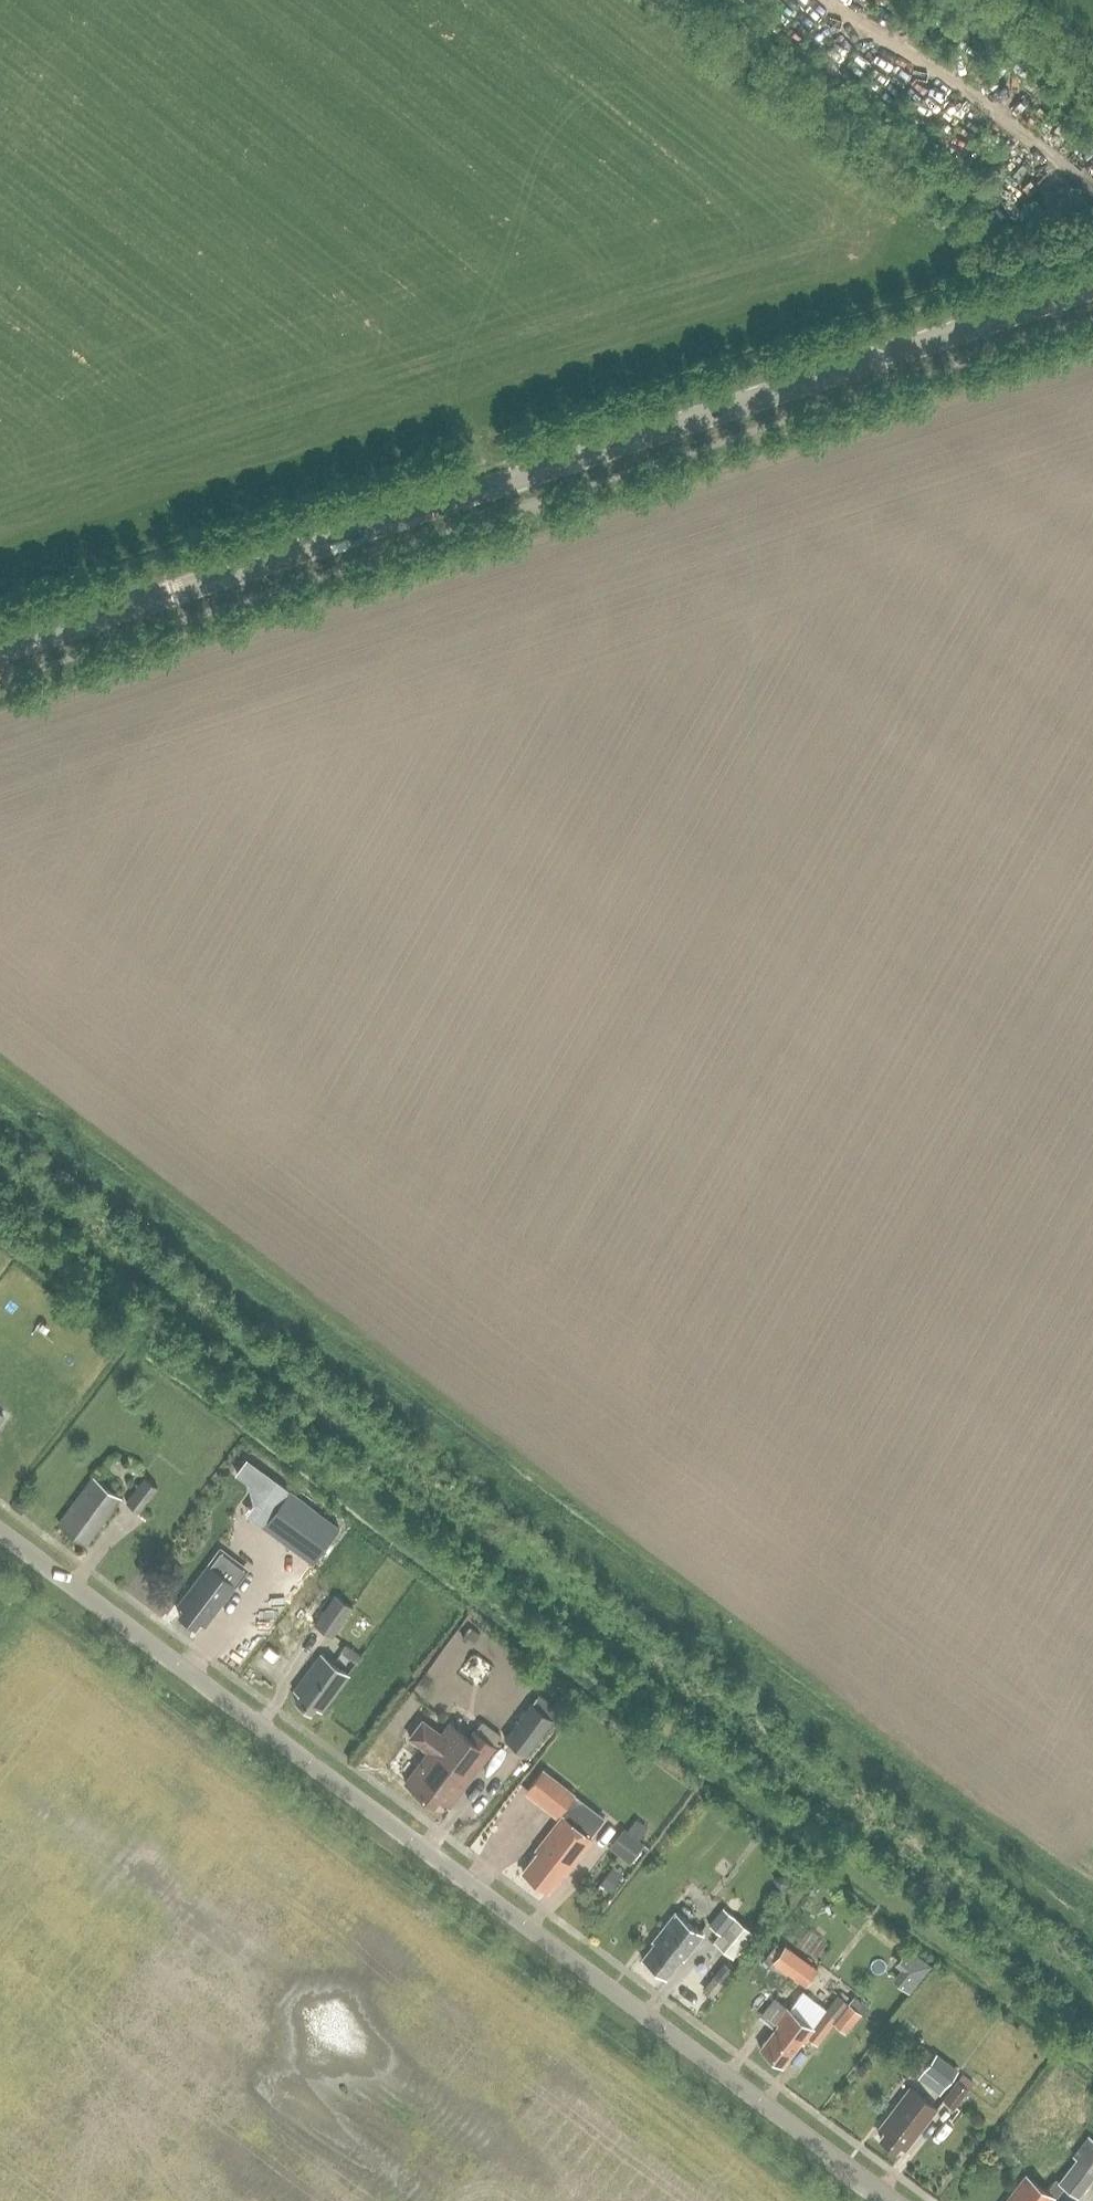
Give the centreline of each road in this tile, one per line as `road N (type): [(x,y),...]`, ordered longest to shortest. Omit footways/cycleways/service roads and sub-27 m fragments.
road 1 (secondary): [(0,651),(1092,289)]
road 2 (residential): [(886,2200),(0,1536)]

